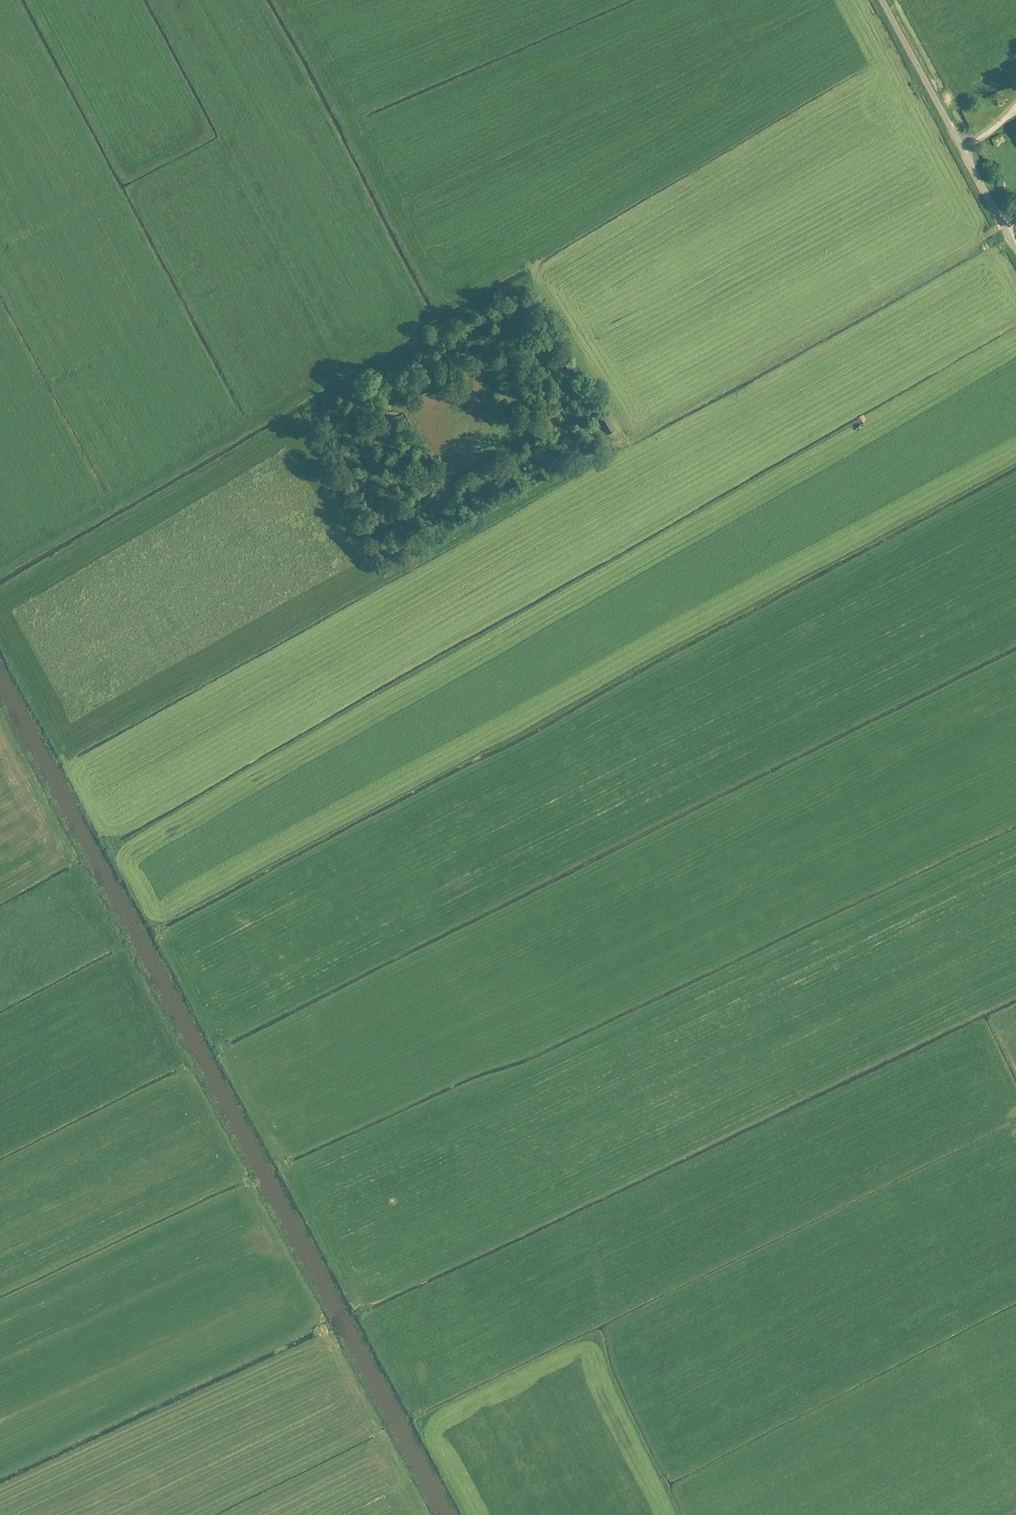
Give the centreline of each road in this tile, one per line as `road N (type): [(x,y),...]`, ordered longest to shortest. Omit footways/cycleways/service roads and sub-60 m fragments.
road 1 (unclassified): [(1015,252),(881,0)]

